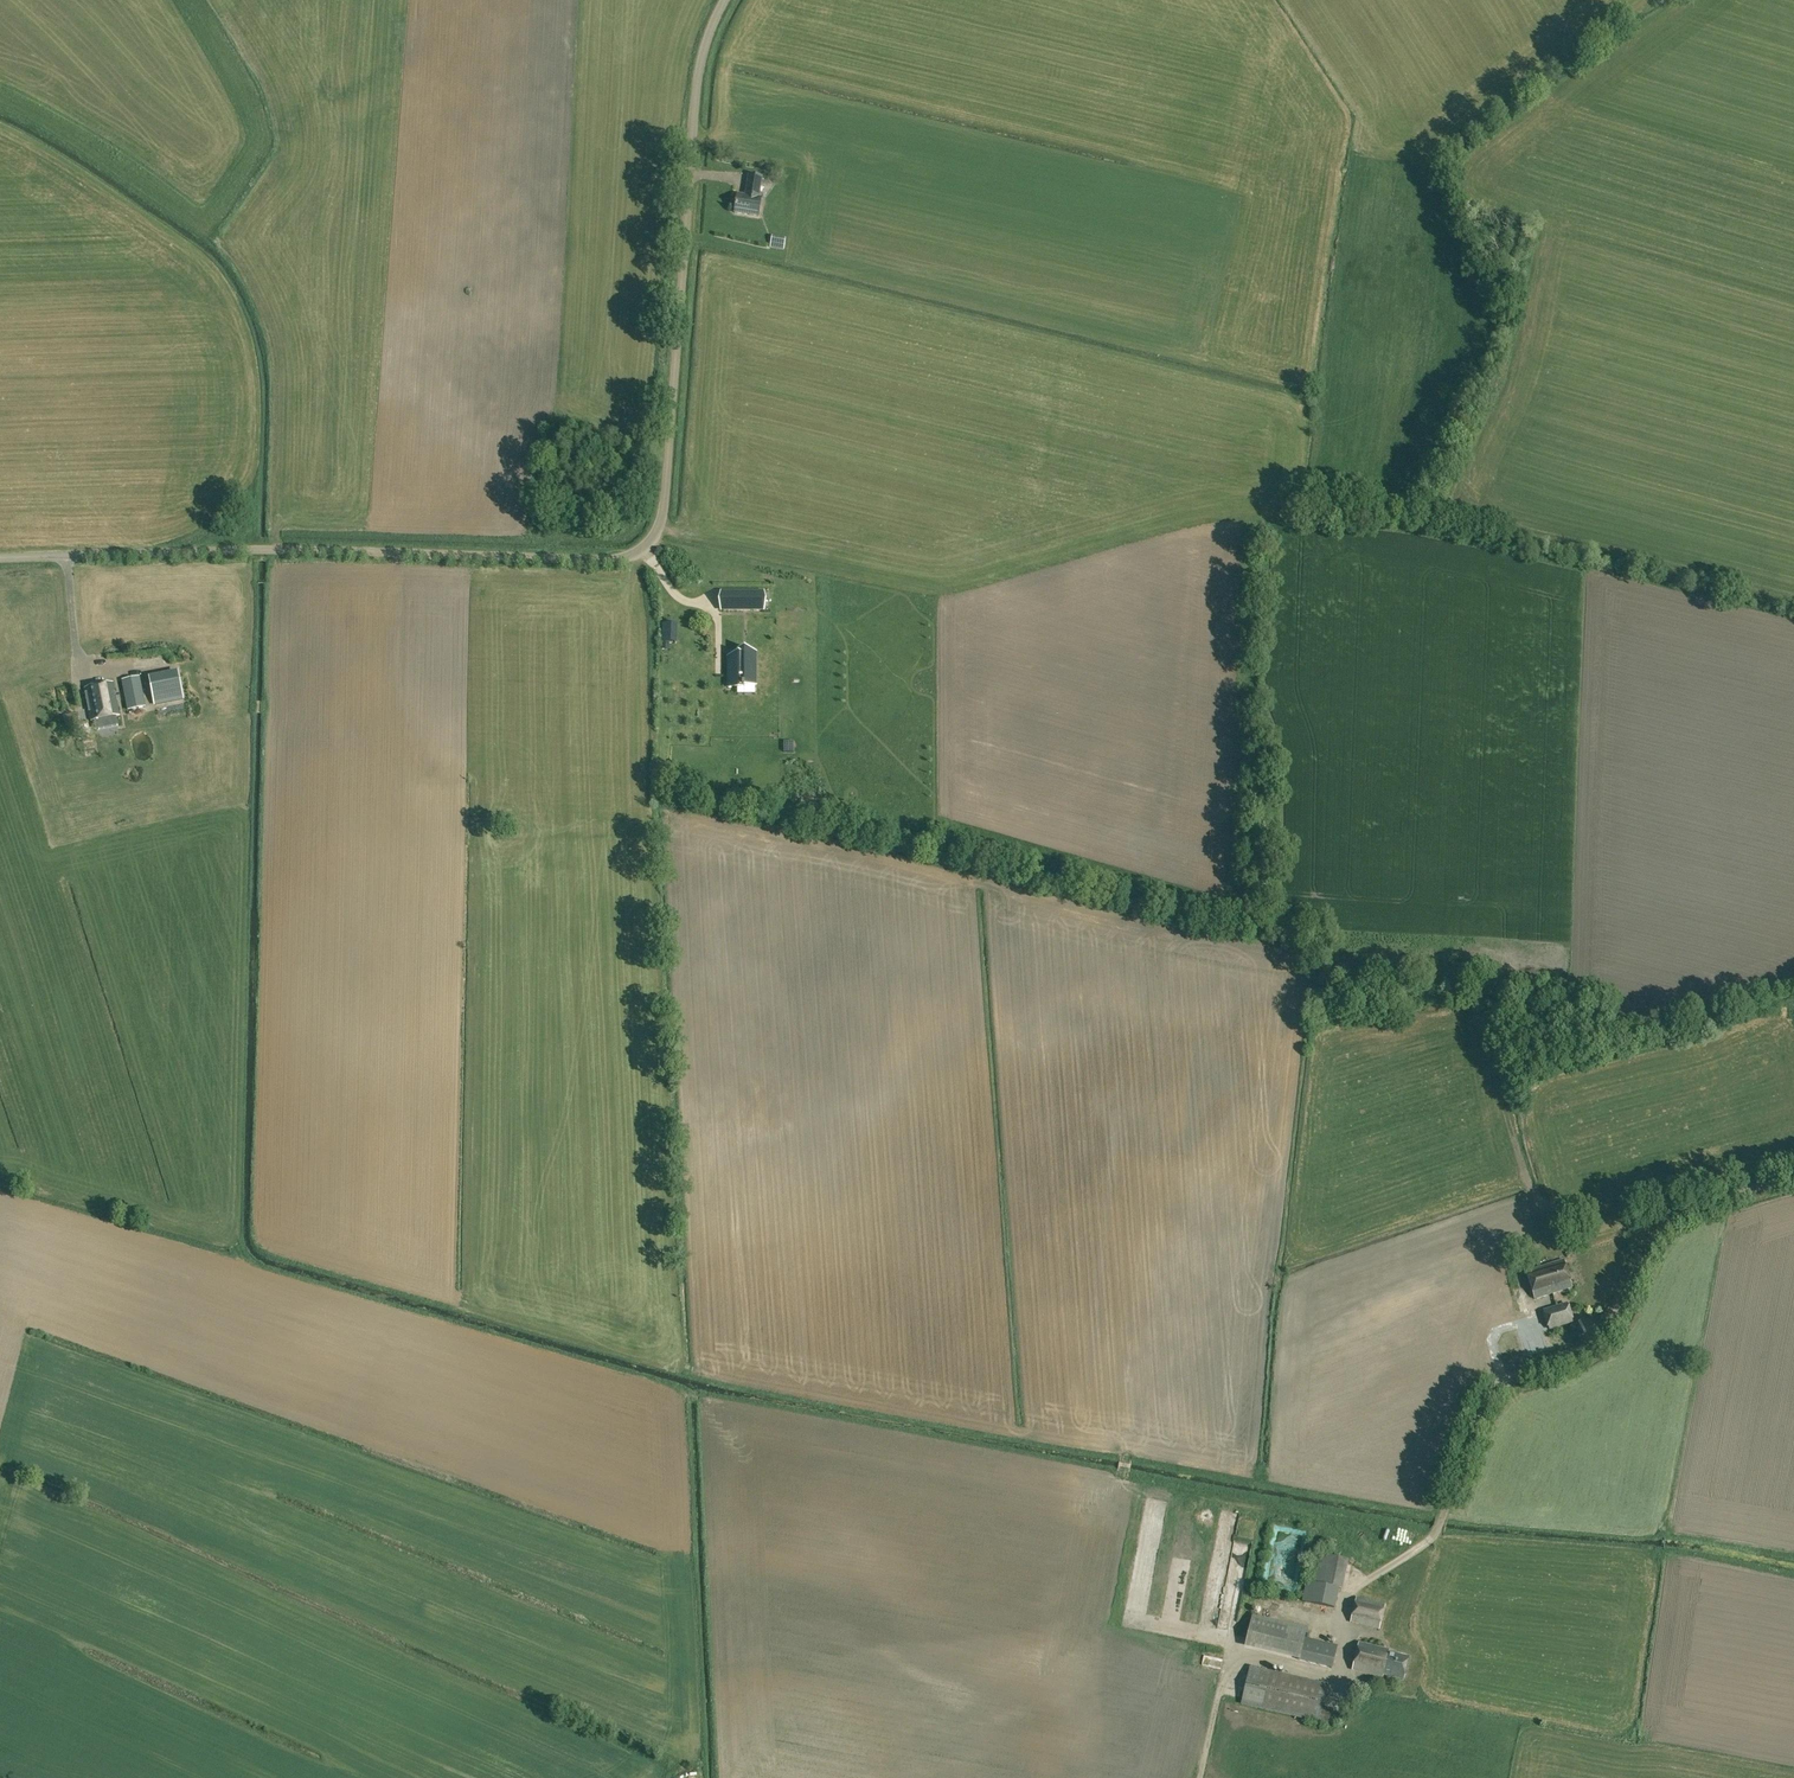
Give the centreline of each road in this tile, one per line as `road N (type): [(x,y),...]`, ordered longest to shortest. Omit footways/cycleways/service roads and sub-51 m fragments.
road 1 (unclassified): [(0,556),(292,549),(610,558),(646,547),(664,514),(698,72),(724,0)]
road 2 (unclassified): [(1385,1572),(1437,1535),(1475,1412),(1493,1391),(1592,1342),(1664,1215),(1684,1201),(1793,1173)]

